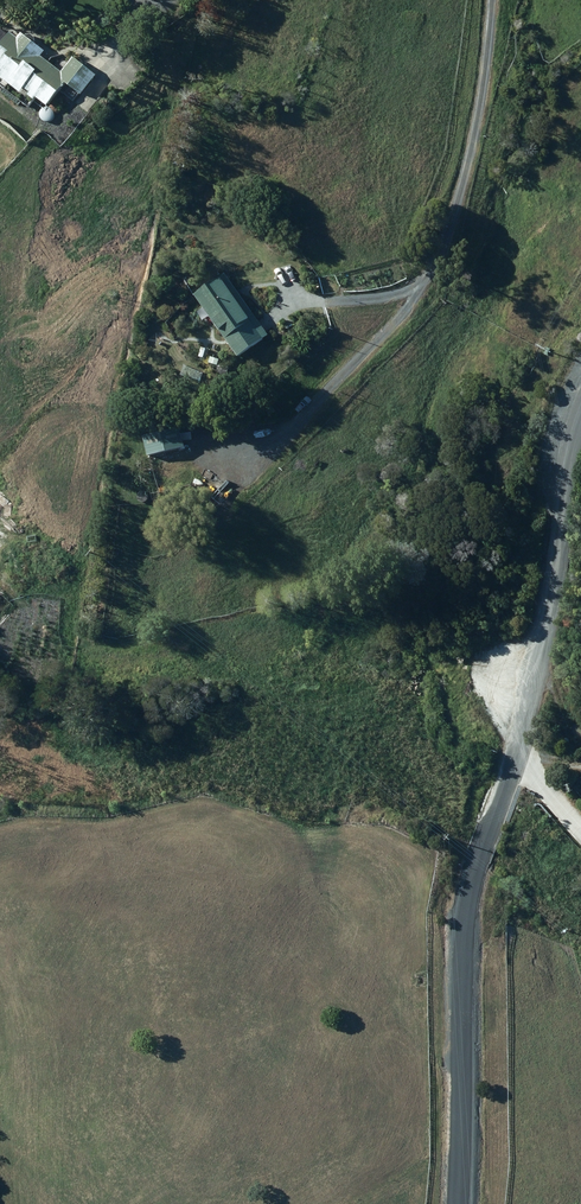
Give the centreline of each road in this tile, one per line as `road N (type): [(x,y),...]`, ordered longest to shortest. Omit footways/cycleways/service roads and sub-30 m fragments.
road 1 (residential): [(509,744),(451,934),(445,1203)]
road 2 (residential): [(580,358),(563,395),(509,744)]

